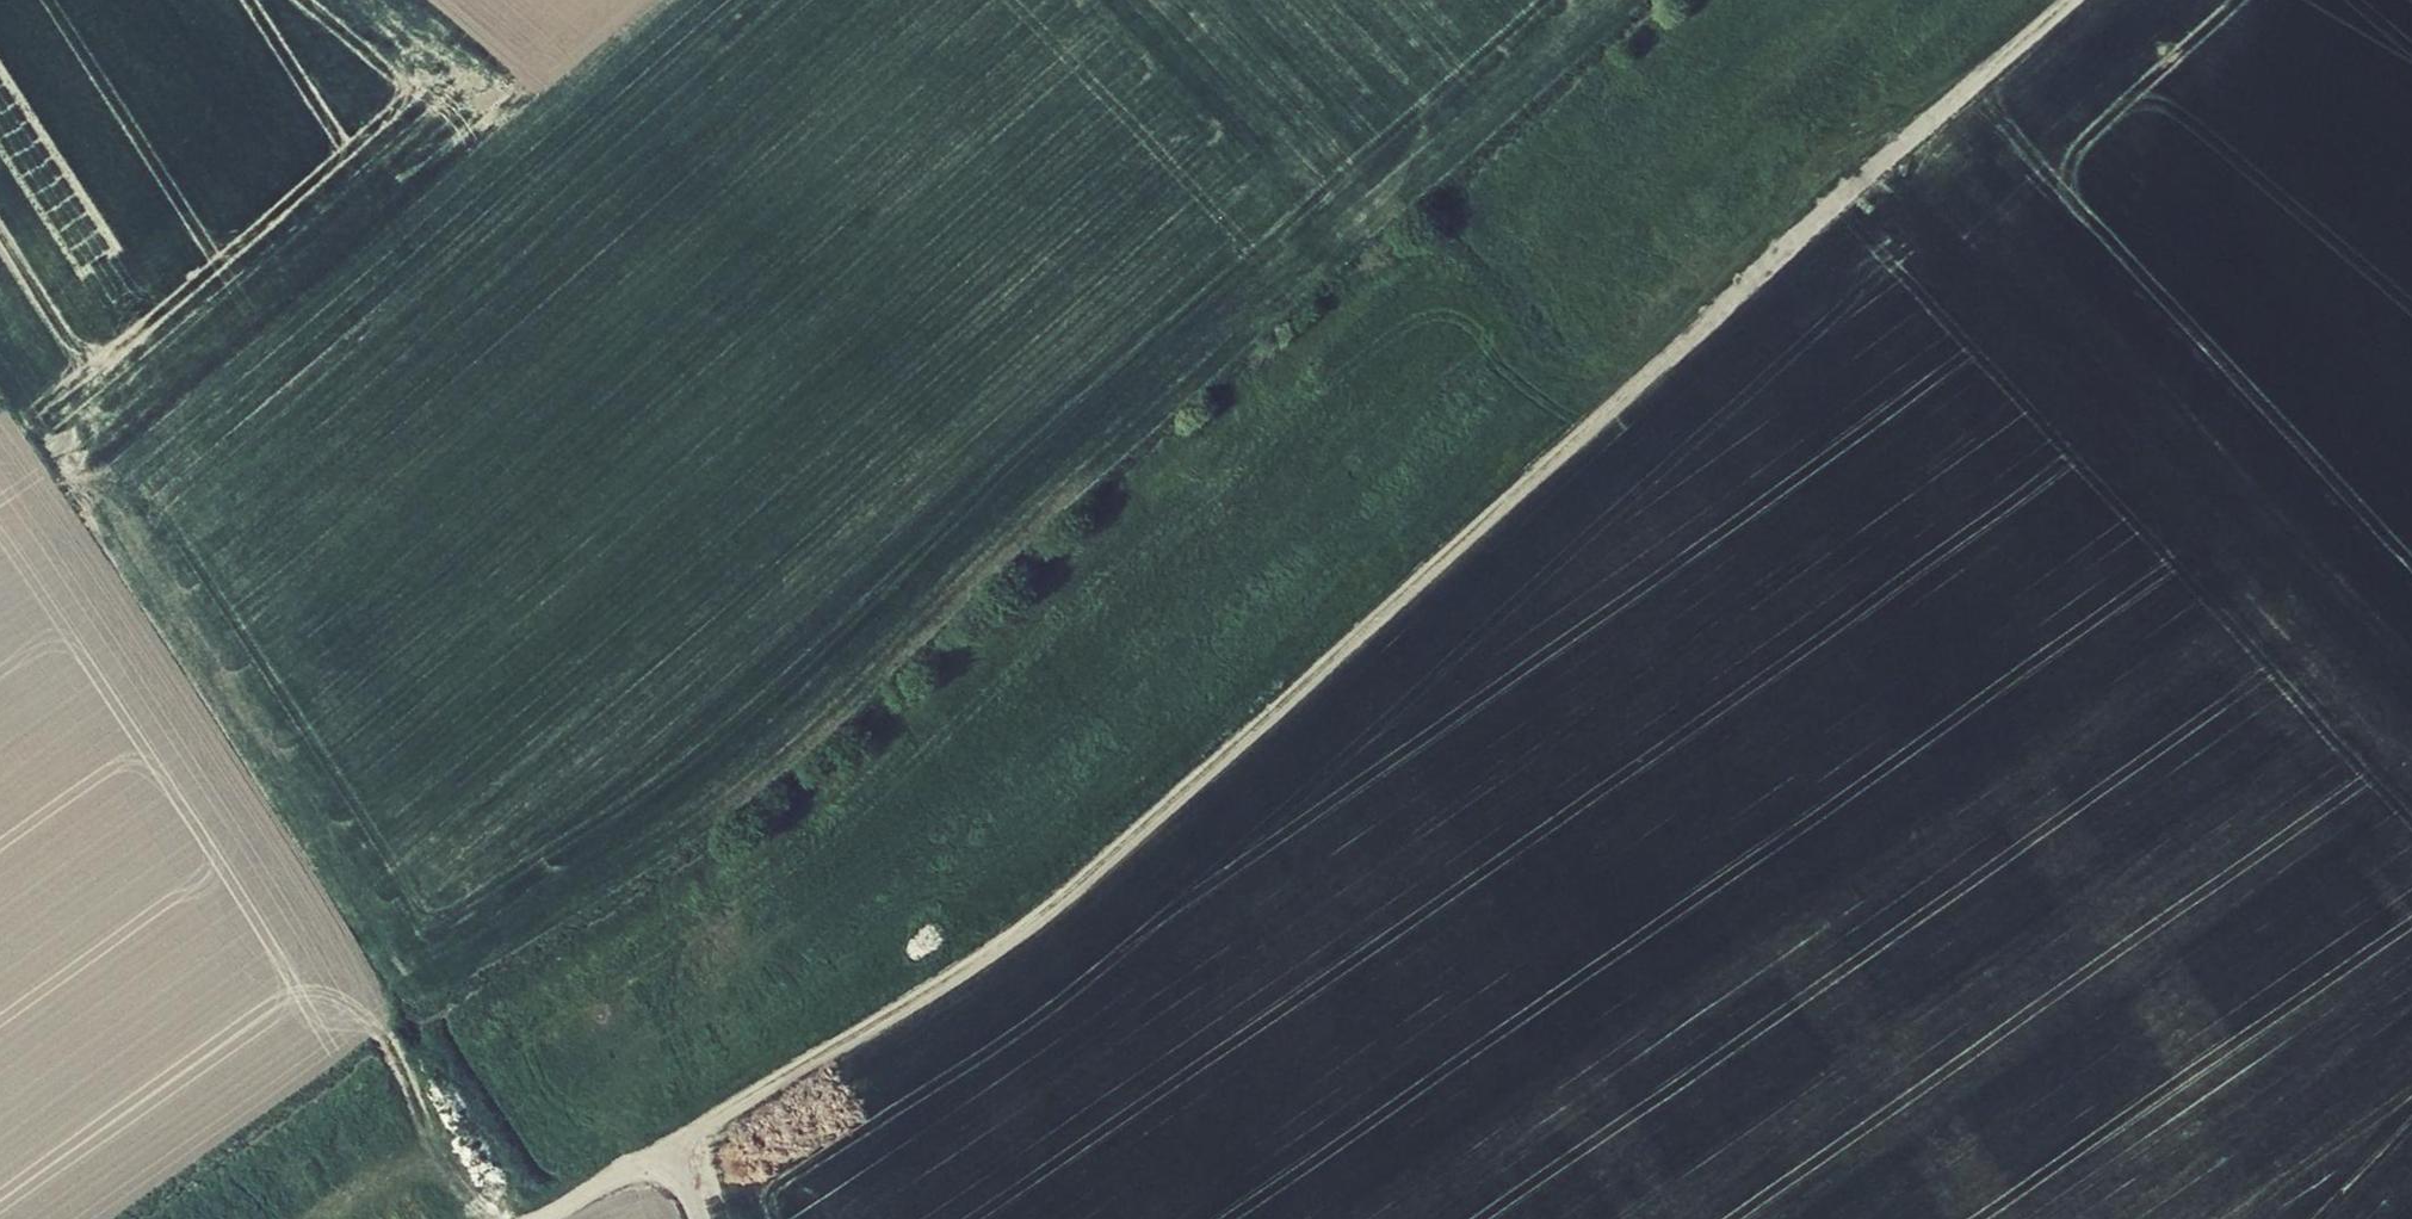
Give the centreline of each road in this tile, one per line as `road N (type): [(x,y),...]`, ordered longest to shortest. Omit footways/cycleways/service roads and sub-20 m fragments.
road 1 (track): [(2072,0),(1081,880),(955,975),(662,1156)]
road 2 (track): [(486,1218),(433,1143),(396,1048),(378,1026)]
road 3 (unclassified): [(700,1218),(662,1156),(540,1218)]

